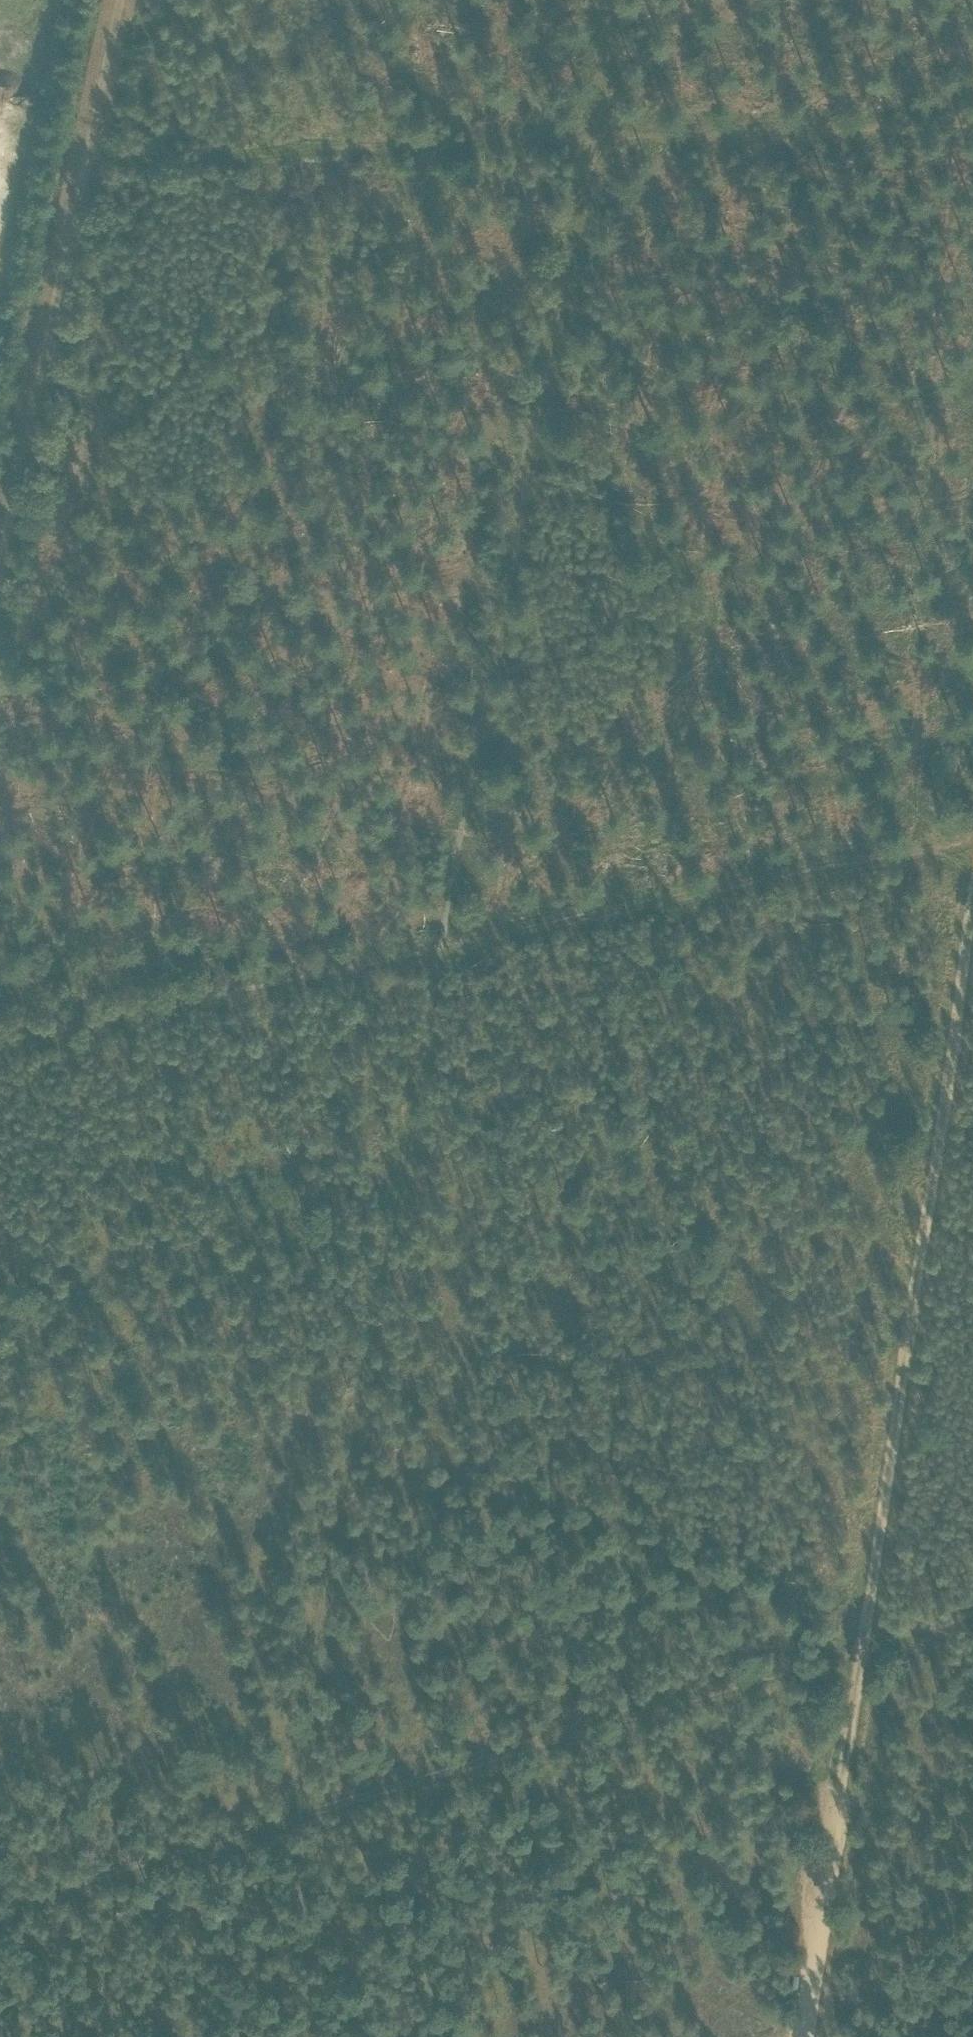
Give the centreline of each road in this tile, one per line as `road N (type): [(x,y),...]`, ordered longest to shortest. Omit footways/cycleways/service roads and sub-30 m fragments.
road 1 (track): [(612,0),(287,1825)]
road 2 (track): [(0,1040),(972,837)]
road 3 (track): [(84,155),(972,125)]
road 4 (track): [(972,903),(863,1653)]
road 5 (track): [(287,1825),(863,1653)]
road 6 (track): [(116,0),(0,552)]
road 7 (track): [(863,1653),(806,2036)]
road 8 (track): [(0,1909),(287,1825)]

